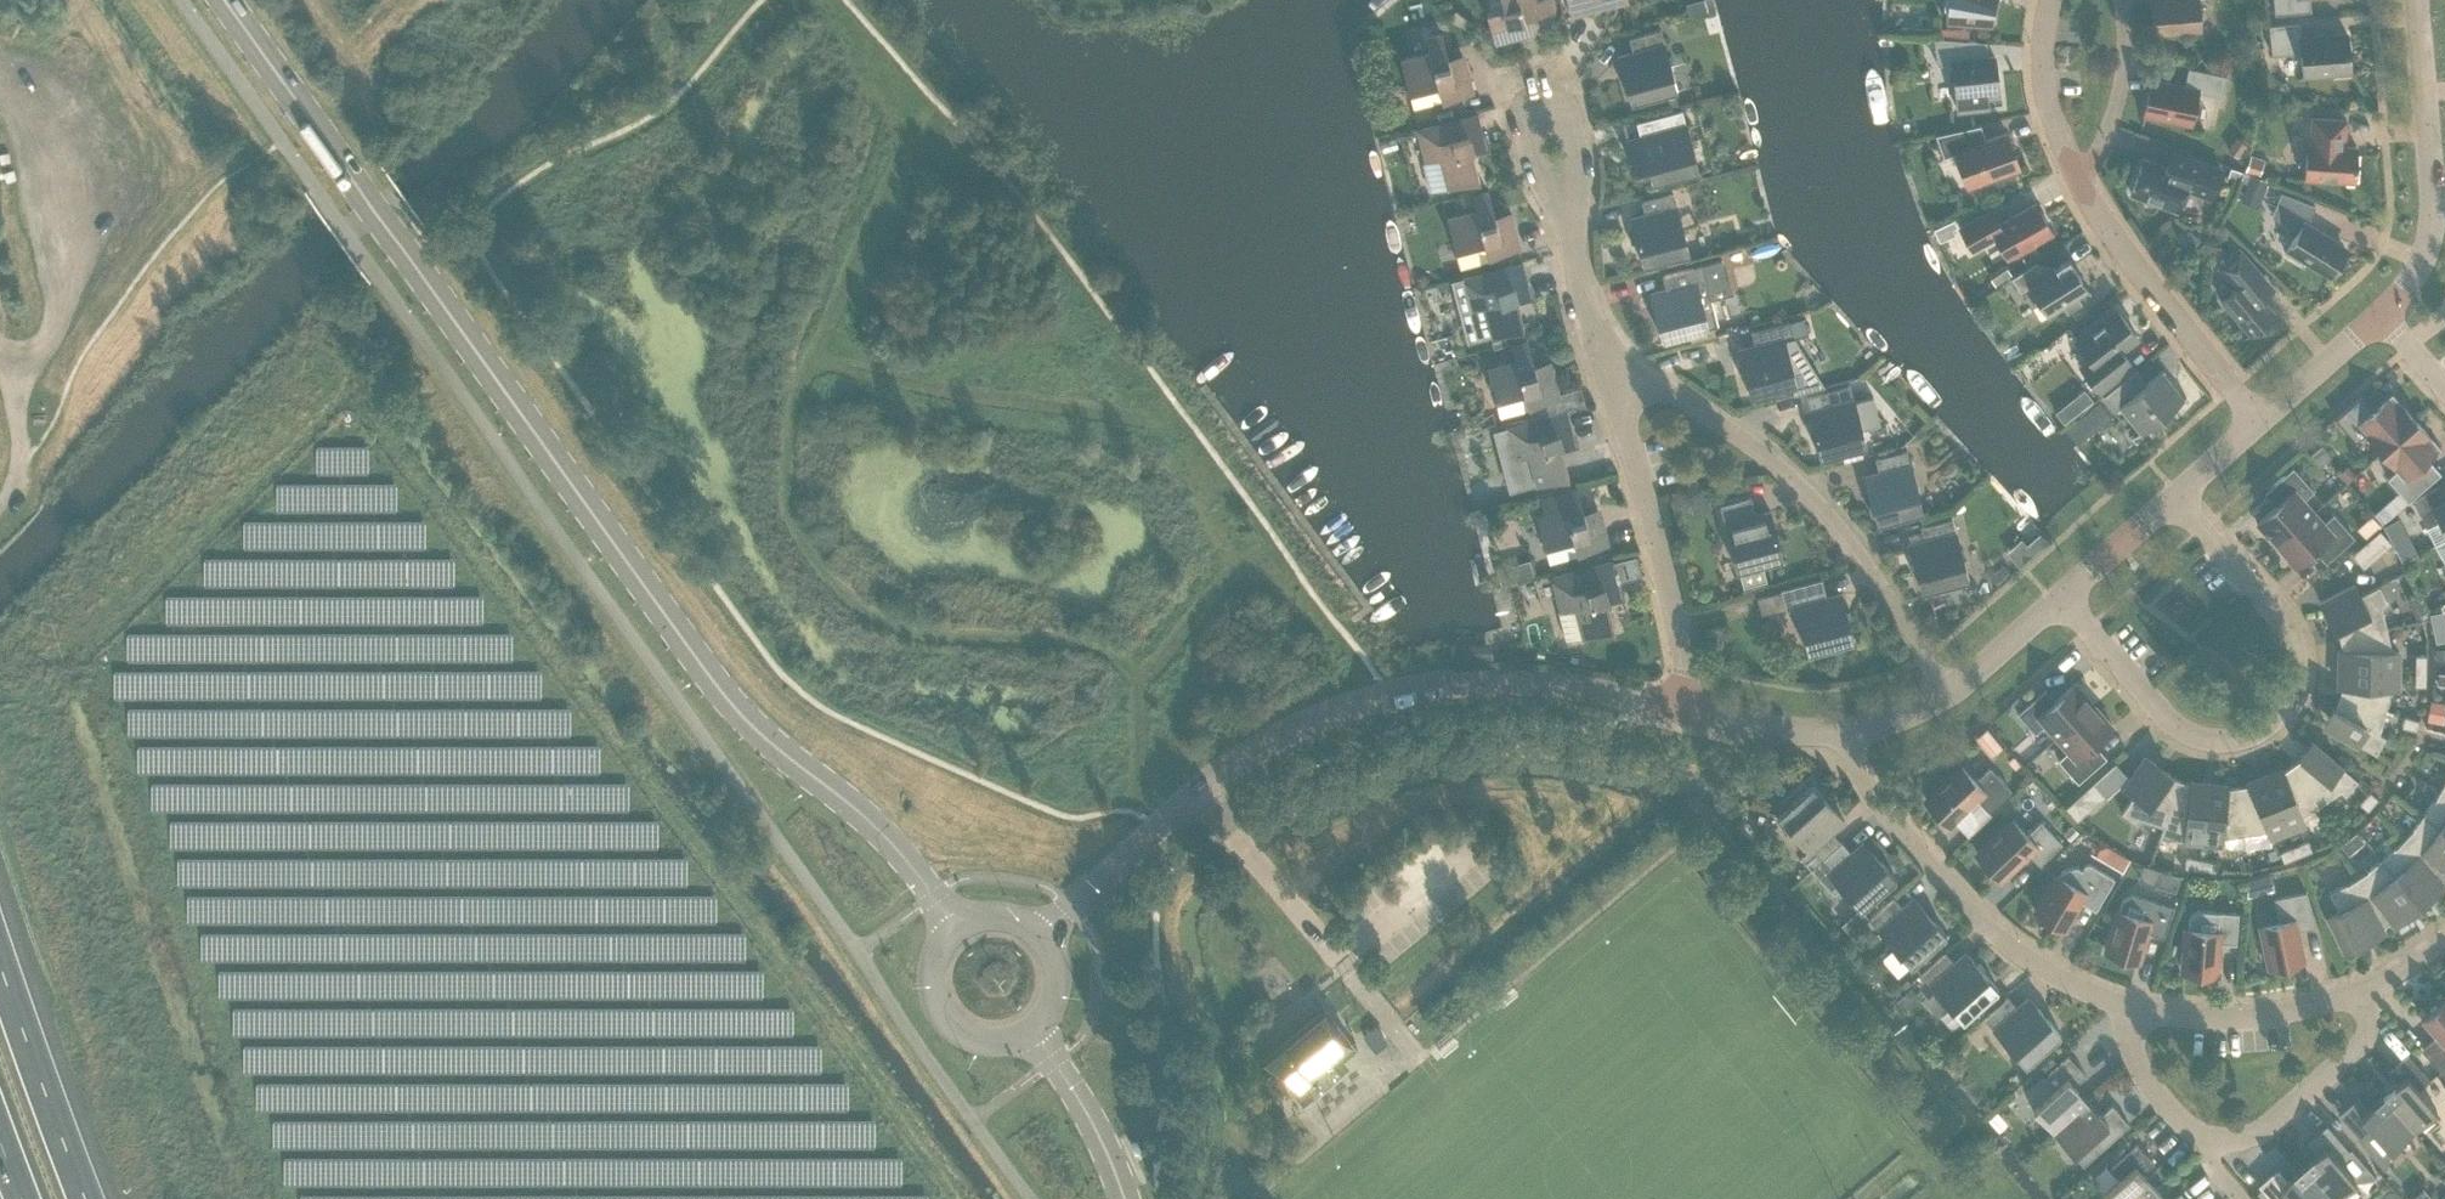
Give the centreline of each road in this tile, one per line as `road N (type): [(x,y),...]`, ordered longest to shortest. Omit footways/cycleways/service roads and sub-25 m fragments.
road 1 (tertiary): [(957,922),(889,838),(760,731),(711,676),(227,0)]
road 2 (tertiary): [(1045,934),(1196,799),(1284,734),(1352,701),(1503,678),(1684,708)]
road 3 (residential): [(2063,601),(2163,716),(2207,739),(2250,738),(2284,707),(2300,654),(2281,615),(2183,498)]
road 4 (residential): [(1944,703),(1857,555),(1805,493),(1611,355)]
road 5 (residential): [(2132,1010),(2137,1056),(2158,1088),(2200,1130),(2233,1138),(2260,1130),(2374,1037),(2367,986)]
road 6 (residential): [(2132,1010),(2018,947),(1875,797),(1847,738)]
road 7 (residential): [(1684,708),(1683,662),(1611,355)]
road 8 (tertiary): [(2383,320),(2409,295),(2432,241),(2417,0)]
road 9 (residential): [(2262,420),(2136,265),(2080,176)]
road 10 (motorway): [(85,1198),(0,963)]
road 11 (residential): [(2367,986),(2299,1005),(2132,1010)]
road 12 (tertiary): [(957,922),(931,961),(942,1013),(989,1040),(1034,1027)]
road 13 (tertiary): [(1123,1198),(1034,1027)]
road 14 (residential): [(2080,176),(2107,138),(2121,95),(2120,0)]
road 15 (residential): [(2080,176),(2050,112),(2043,48),(2050,0)]
road 16 (residential): [(1611,355),(1560,179)]
road 17 (tertiary): [(1684,708),(1807,739),(1847,738)]
road 18 (tertiary): [(2063,601),(2183,498)]
road 19 (tertiary): [(2262,420),(2383,320)]
road 20 (tertiary): [(1944,703),(2063,601)]
road 21 (residential): [(1560,179),(1576,167),(1581,147),(1563,122),(1533,124),(1521,139),(1520,159)]

